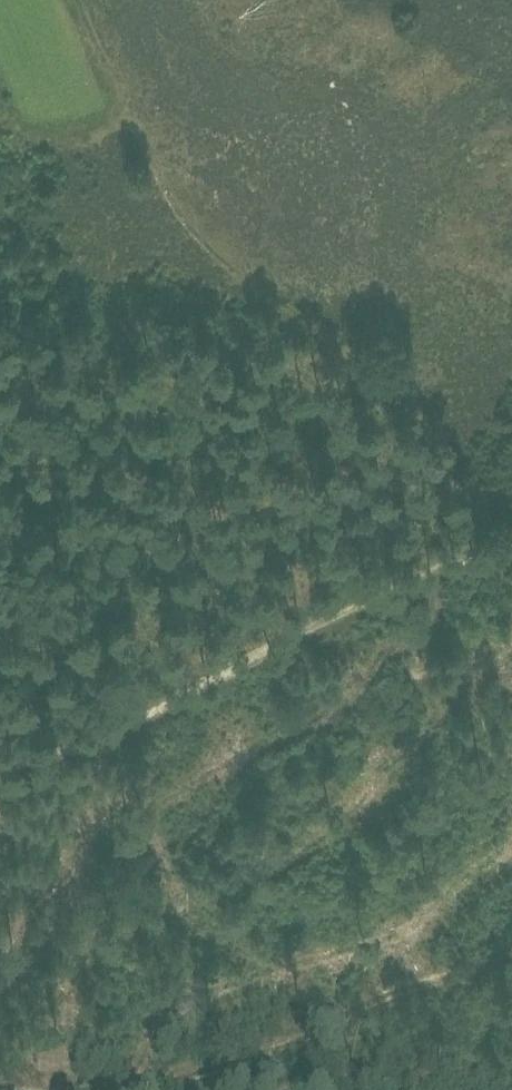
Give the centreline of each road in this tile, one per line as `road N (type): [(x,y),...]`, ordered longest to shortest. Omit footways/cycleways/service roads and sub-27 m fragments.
road 1 (track): [(0,759),(511,533)]

